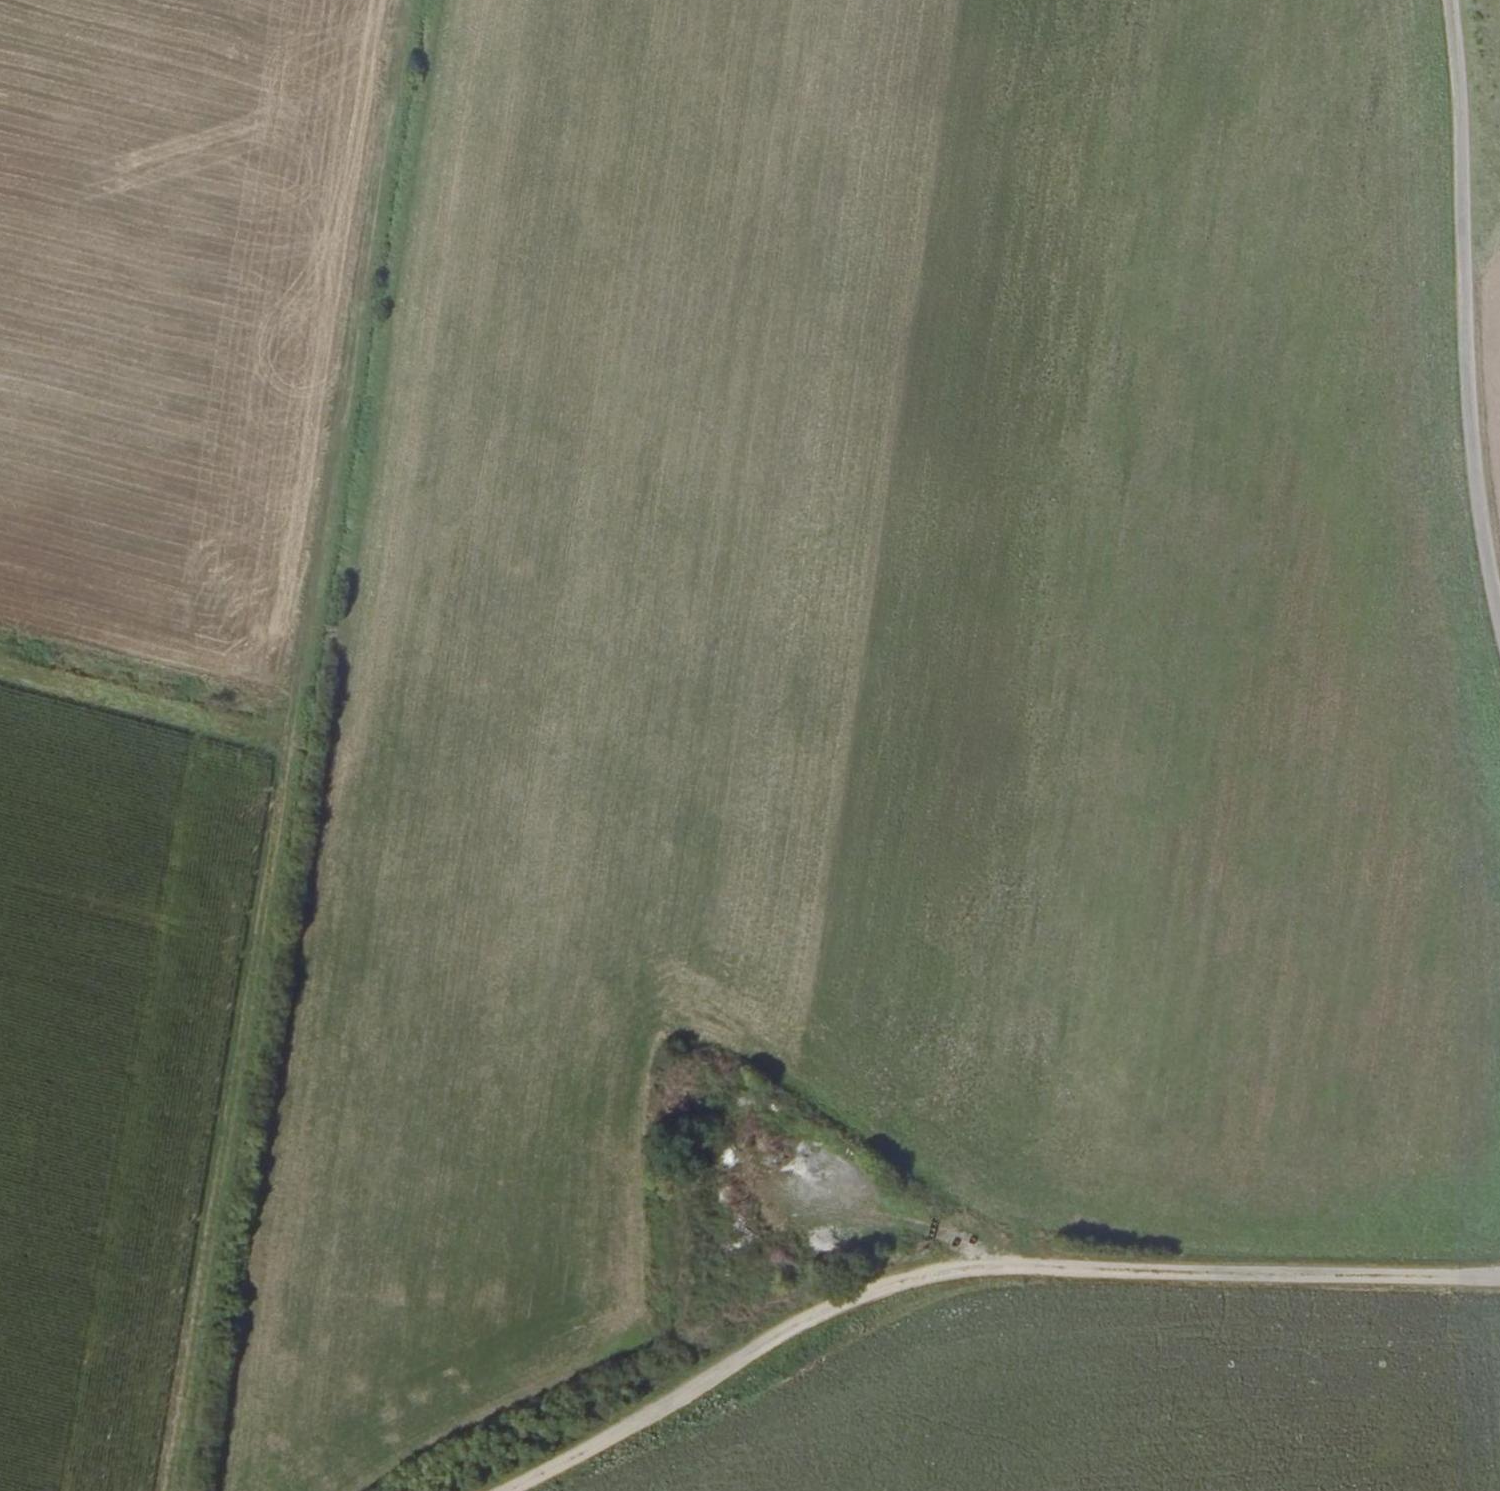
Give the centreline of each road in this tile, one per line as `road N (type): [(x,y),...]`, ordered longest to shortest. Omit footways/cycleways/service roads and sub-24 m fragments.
road 1 (track): [(493,1490),(567,1429),(733,1327),(885,1260),(1499,1276)]
road 2 (track): [(1499,587),(1488,535),(1453,0)]

